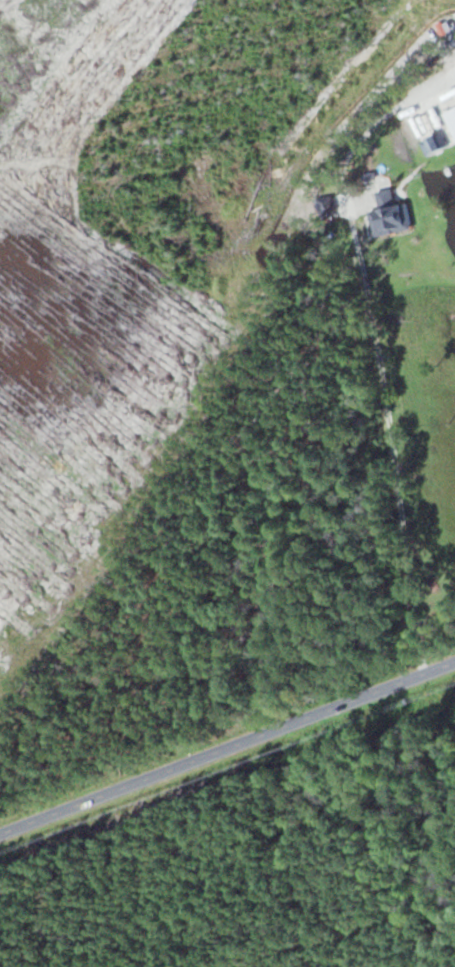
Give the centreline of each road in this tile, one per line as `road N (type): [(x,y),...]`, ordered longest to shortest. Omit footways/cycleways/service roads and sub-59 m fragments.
road 1 (residential): [(0,832),(454,661)]
road 2 (track): [(395,104),(351,149),(344,176),(354,205)]

